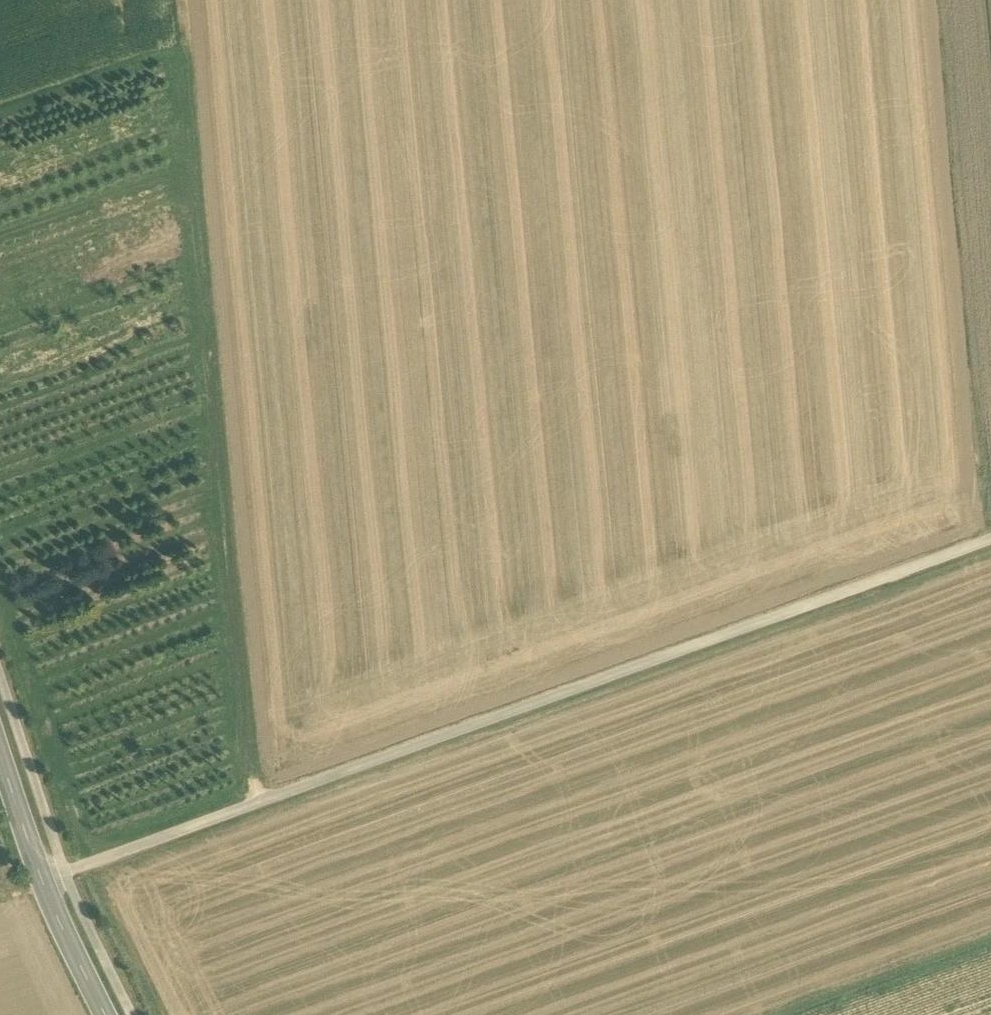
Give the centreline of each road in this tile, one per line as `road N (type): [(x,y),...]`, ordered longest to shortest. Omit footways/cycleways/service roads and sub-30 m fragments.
road 1 (track): [(990,540),(41,881)]
road 2 (track): [(260,801),(240,501),(190,0)]
road 3 (secondary): [(104,1014),(41,881),(0,756)]

